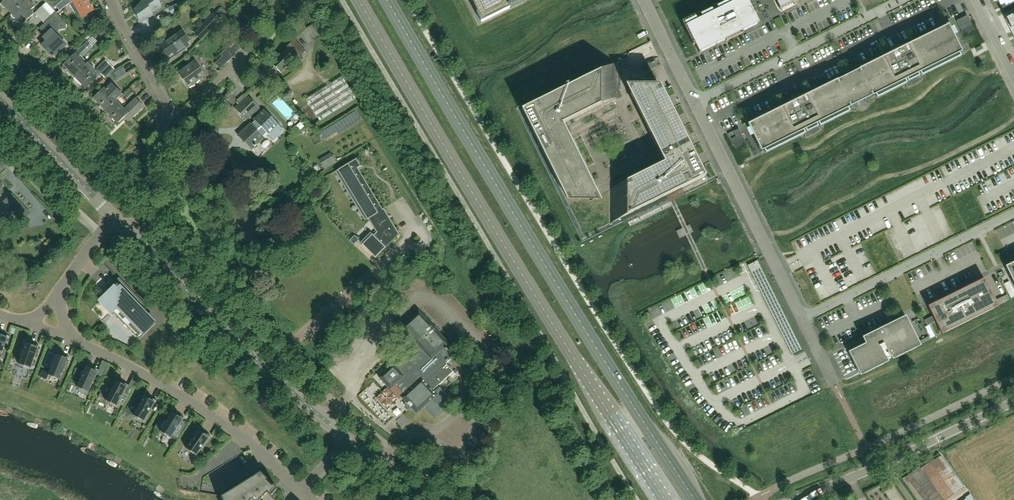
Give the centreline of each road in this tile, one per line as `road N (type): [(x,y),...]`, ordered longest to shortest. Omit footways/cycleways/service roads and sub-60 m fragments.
road 1 (primary): [(696,499),(388,0)]
road 2 (primary): [(360,0),(666,499)]
road 3 (residential): [(349,438),(132,233)]
road 4 (residential): [(68,340),(194,407),(301,489)]
road 5 (unclassified): [(802,319),(695,103)]
road 6 (unclassified): [(802,319),(1013,214)]
road 7 (tertiary): [(801,499),(1013,401)]
road 8 (unclassified): [(904,0),(695,103)]
road 9 (residential): [(147,214),(0,62)]
road 10 (residential): [(114,215),(0,97)]
road 11 (residential): [(166,118),(164,100),(108,0)]

